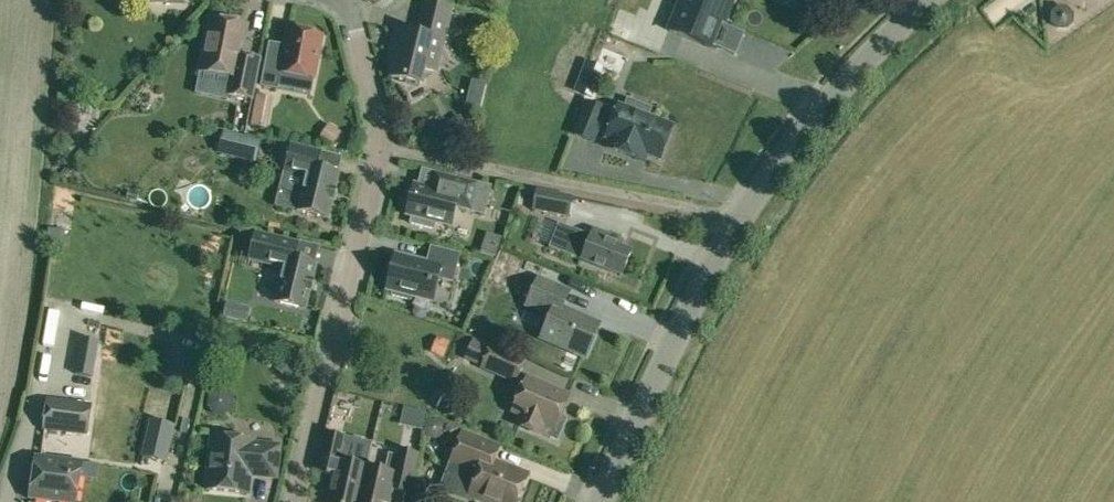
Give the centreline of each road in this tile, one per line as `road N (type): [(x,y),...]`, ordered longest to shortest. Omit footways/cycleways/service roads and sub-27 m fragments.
road 1 (residential): [(600,501),(736,220),(814,114),(925,0)]
road 2 (residential): [(296,501),(384,140),(352,0)]

